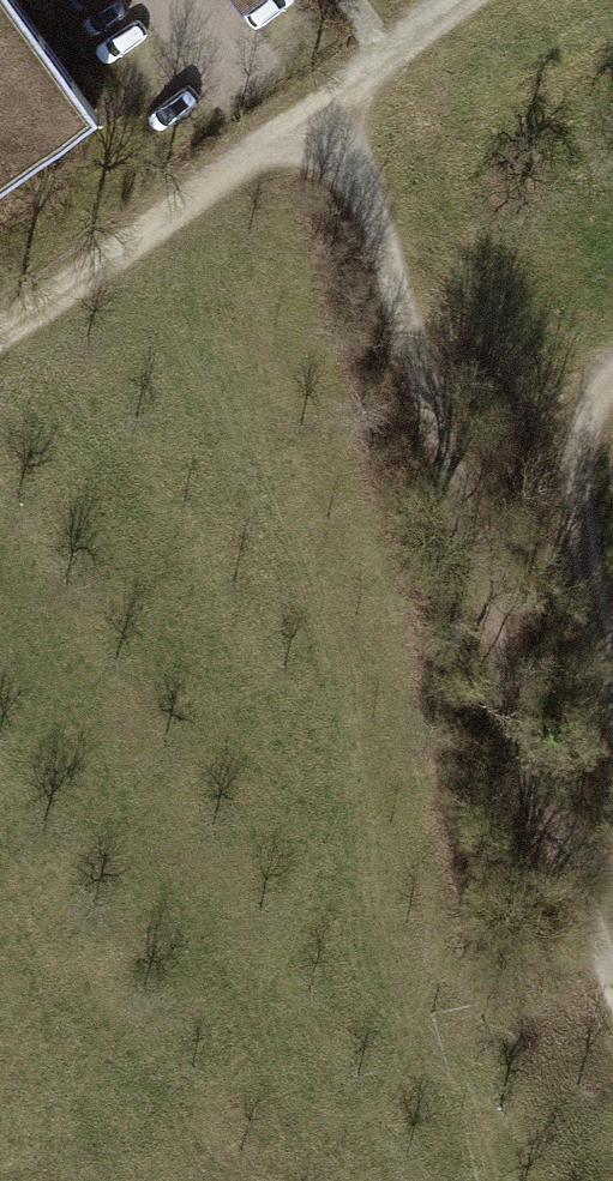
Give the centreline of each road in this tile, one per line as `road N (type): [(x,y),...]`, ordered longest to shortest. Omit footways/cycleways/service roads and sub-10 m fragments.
road 1 (track): [(612,973),(564,843),(430,393),(328,95)]
road 2 (track): [(459,0),(0,329)]
road 3 (track): [(612,369),(572,430),(559,496),(565,557),(612,732)]

